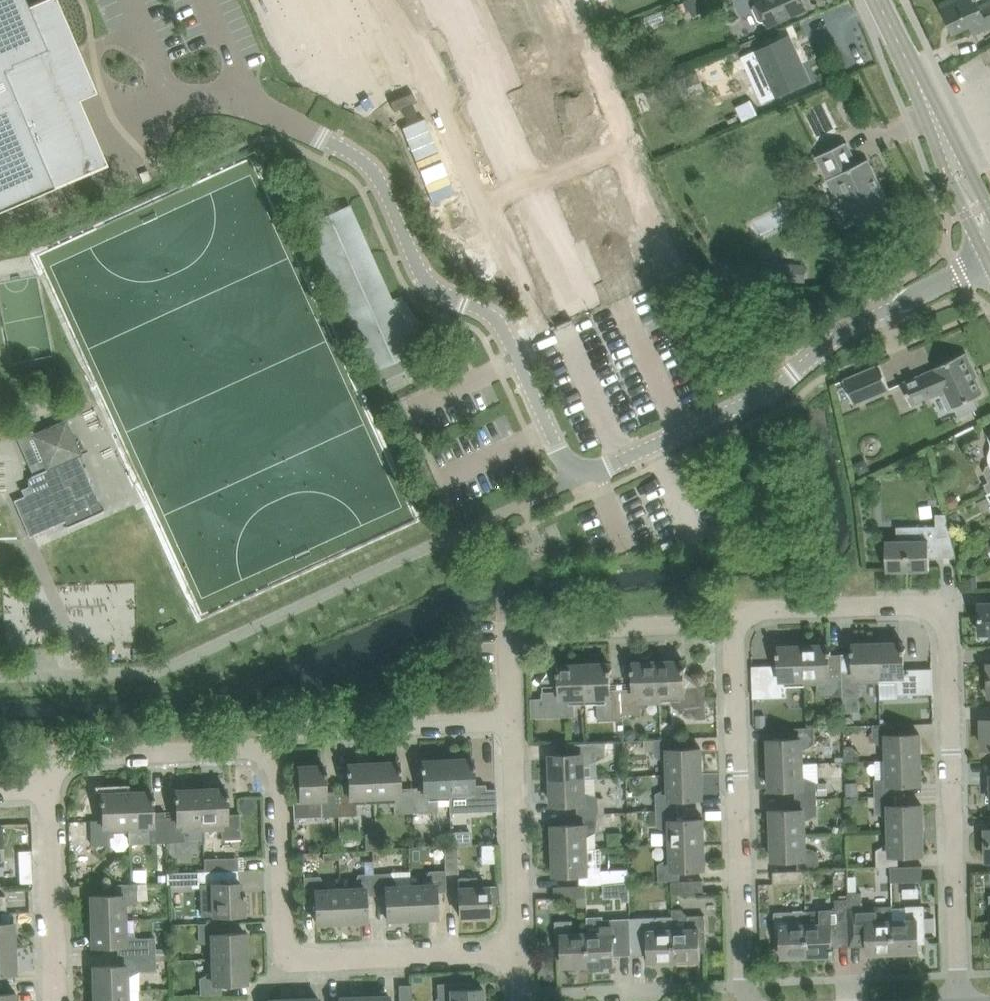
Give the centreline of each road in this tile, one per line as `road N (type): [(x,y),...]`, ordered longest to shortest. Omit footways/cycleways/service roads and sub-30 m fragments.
road 1 (unclassified): [(240,81),(247,99),(346,149),(375,173),(424,276),(499,324),(565,463),(578,470)]
road 2 (unclassified): [(578,470),(622,461),(774,391),(840,334),(989,258)]
road 3 (residential): [(519,951),(289,956),(276,746)]
road 4 (residential): [(958,1000),(946,626),(938,611)]
road 5 (residential): [(744,985),(734,623)]
road 6 (residential): [(511,721),(512,632),(734,623)]
road 7 (residential): [(381,0),(406,24),(511,272)]
road 8 (tertiary): [(989,224),(879,0)]
road 9 (residential): [(48,788),(55,766),(82,757),(276,746)]
road 10 (residential): [(276,746),(292,730),(511,721)]
road 11 (residential): [(519,951),(511,721)]
road 12 (residential): [(54,1000),(48,788)]
road 13 (residential): [(734,623),(763,609),(918,604),(938,611)]
road 14 (residential): [(590,992),(744,985)]
road 15 (unclassified): [(463,530),(578,470)]

